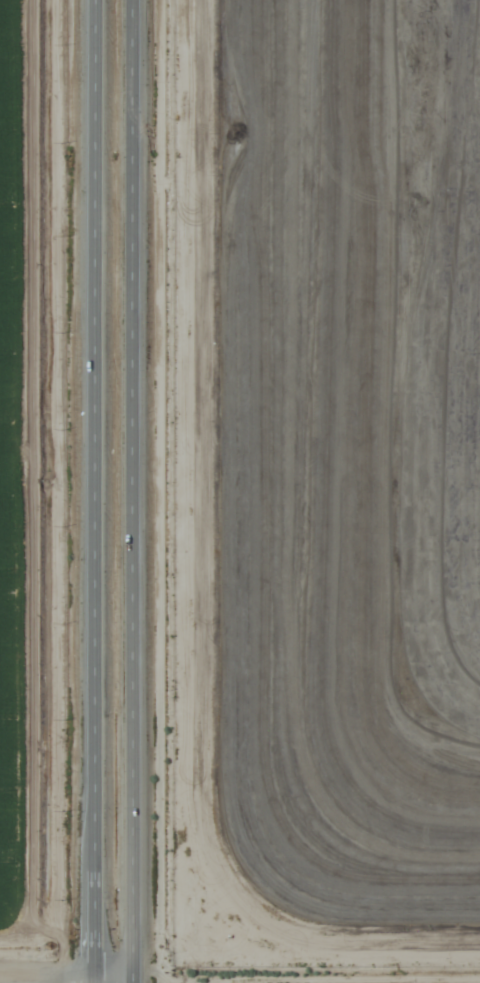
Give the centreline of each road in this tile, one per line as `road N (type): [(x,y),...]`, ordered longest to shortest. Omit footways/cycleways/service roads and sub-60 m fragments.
road 1 (trunk): [(125,982),(128,0)]
road 2 (trunk): [(87,0),(87,982)]
road 3 (residential): [(125,980),(0,976)]

